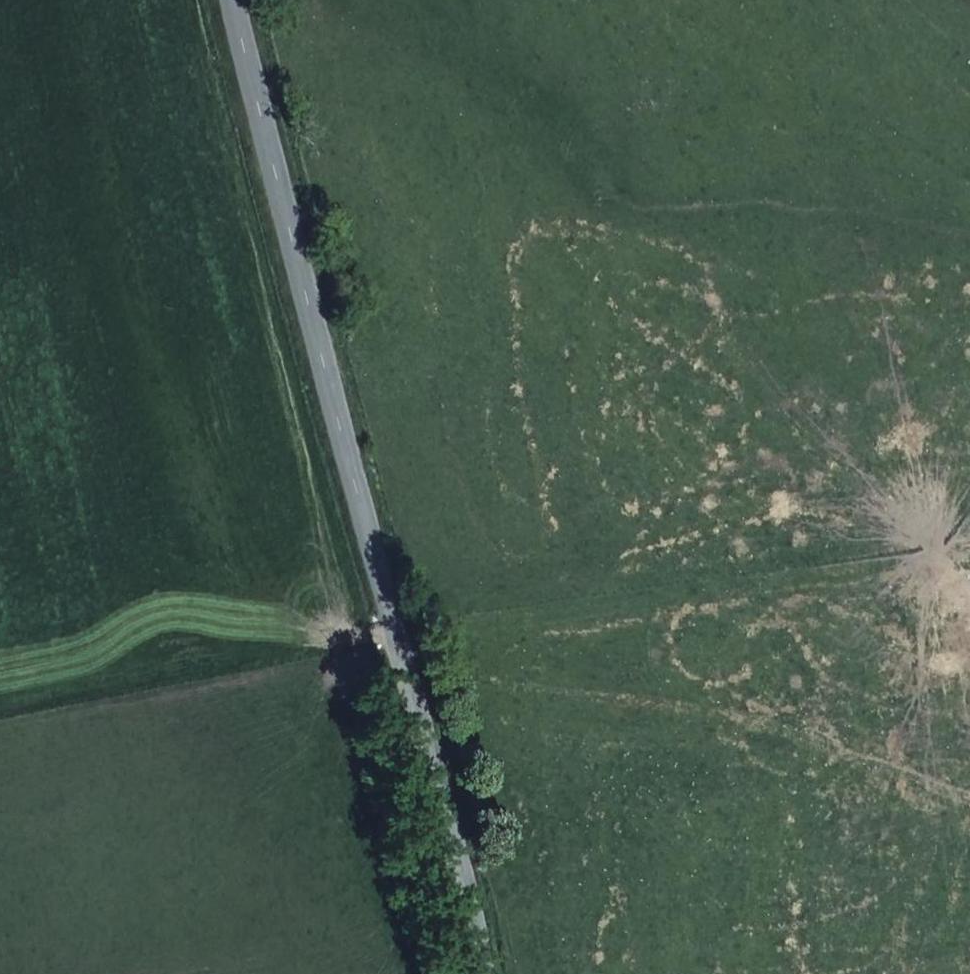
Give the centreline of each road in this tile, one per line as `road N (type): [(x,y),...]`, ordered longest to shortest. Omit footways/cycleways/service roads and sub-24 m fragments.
road 1 (secondary): [(238,0),(481,889),(489,973)]

